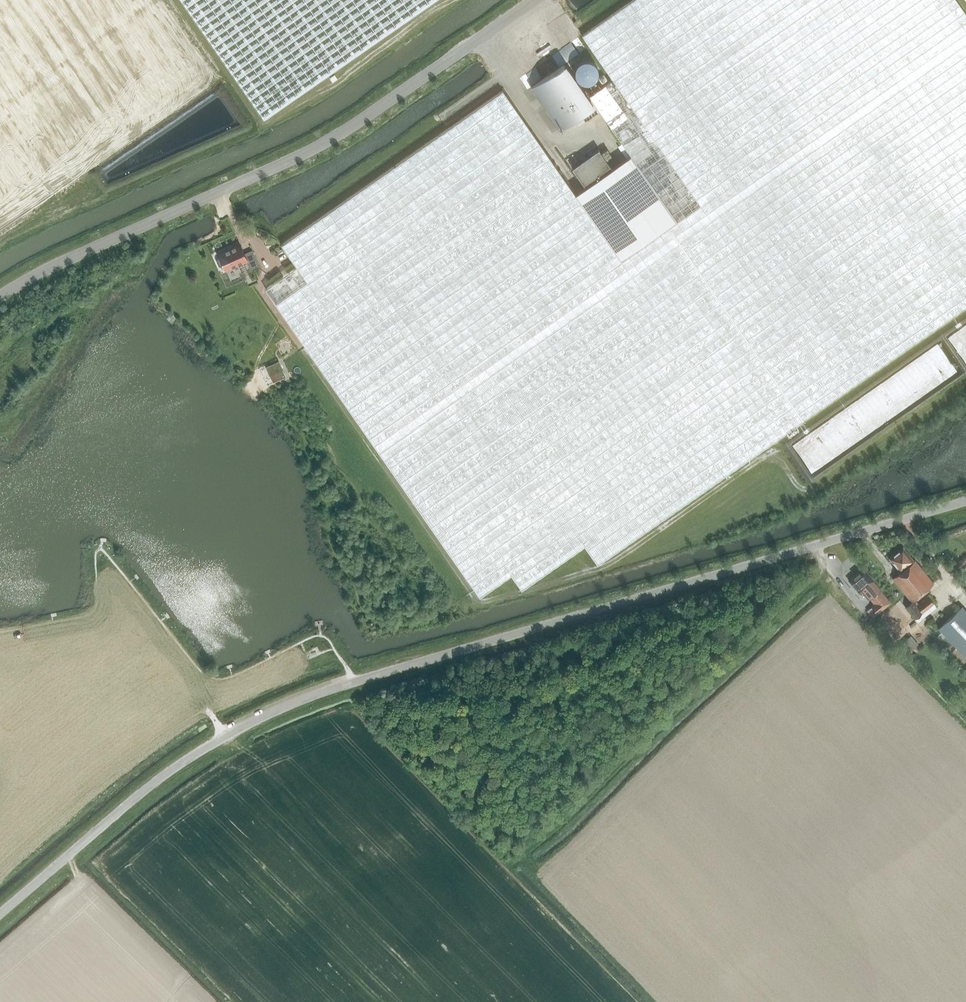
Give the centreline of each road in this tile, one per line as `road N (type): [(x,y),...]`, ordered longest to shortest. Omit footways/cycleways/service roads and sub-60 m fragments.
road 1 (unclassified): [(0,913),(186,760),(281,709),(965,501)]
road 2 (unclassified): [(143,225),(331,139),(534,0)]
road 3 (unclassified): [(143,225),(0,296)]

